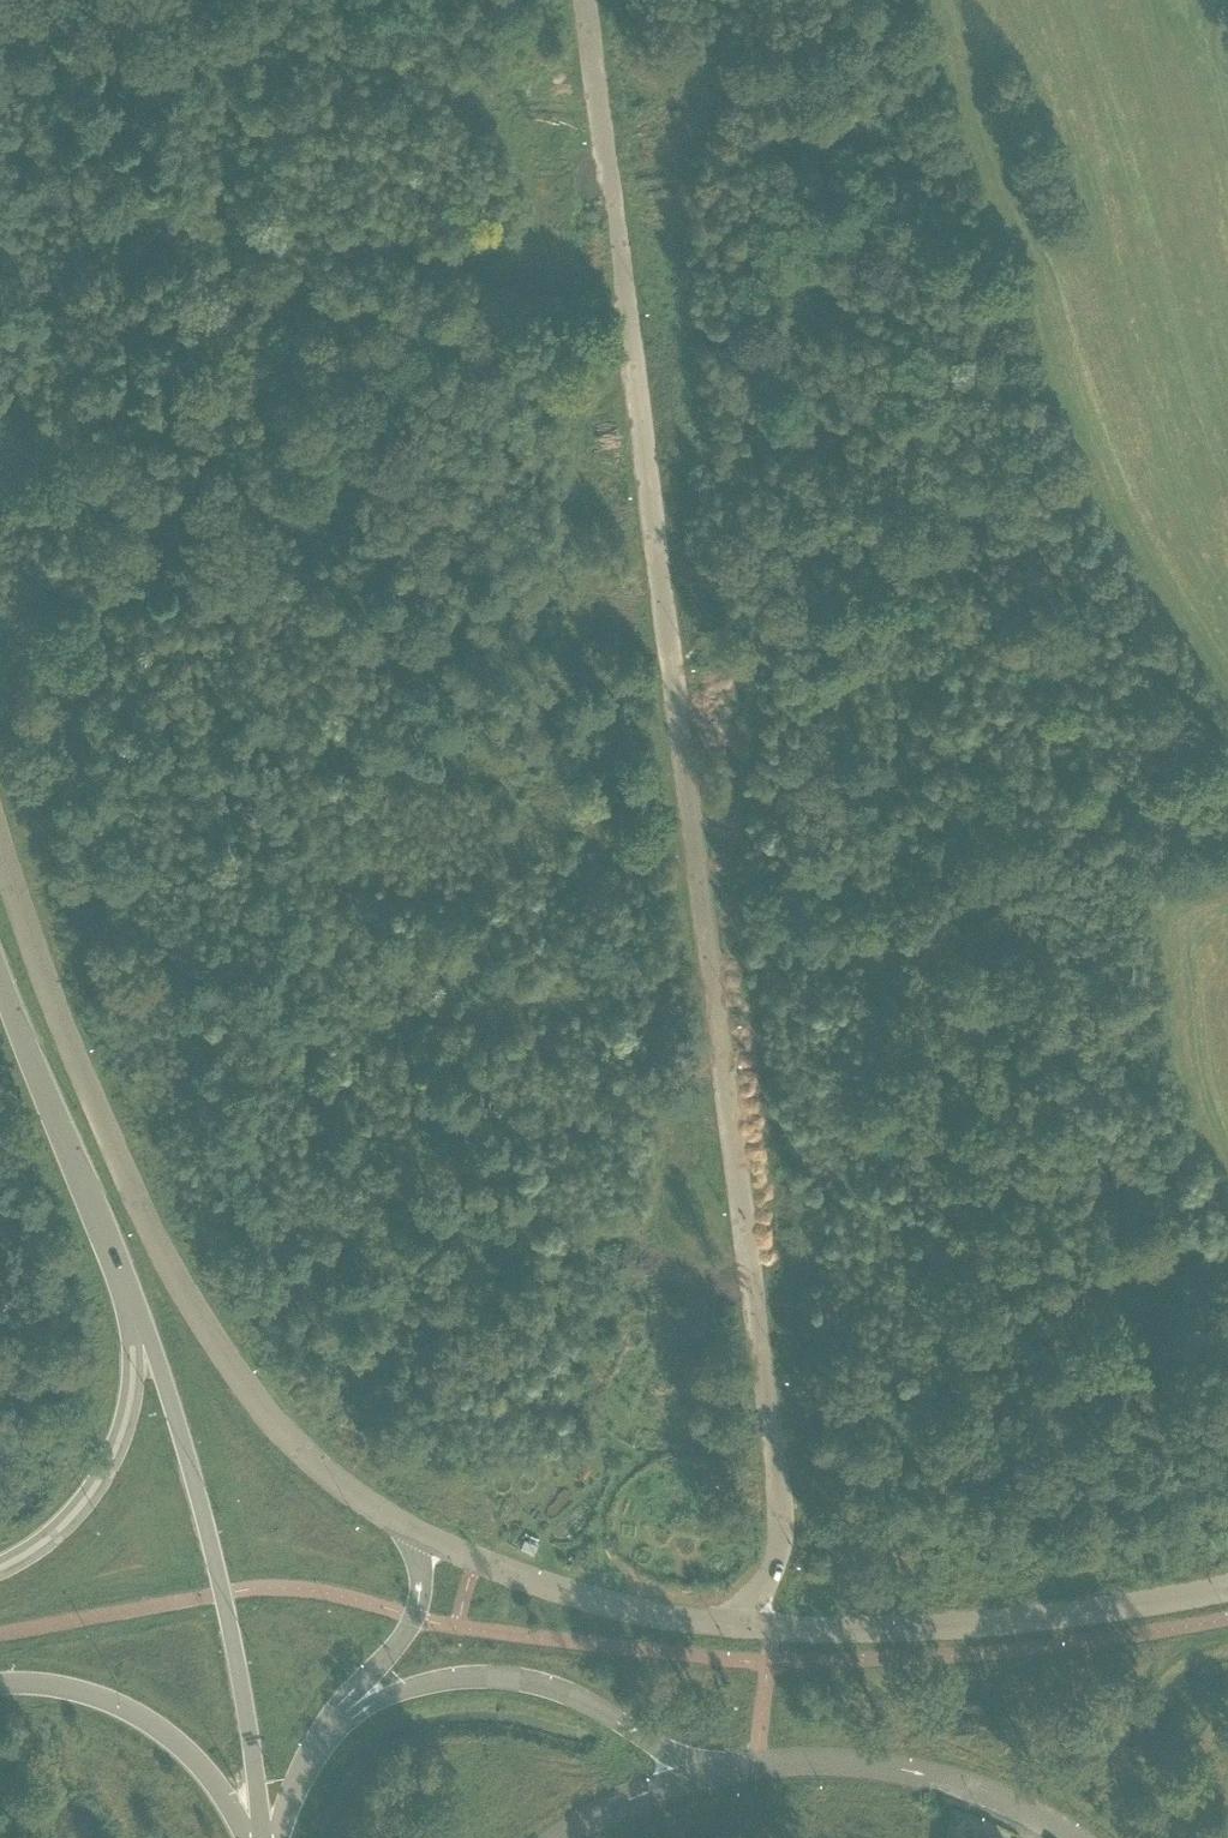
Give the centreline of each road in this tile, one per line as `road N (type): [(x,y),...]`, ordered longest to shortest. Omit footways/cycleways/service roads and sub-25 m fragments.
road 1 (unclassified): [(583,0),(778,1522),(771,1576),(739,1628)]
road 2 (unclassified): [(410,1533),(321,1473),(250,1398),(188,1307),(58,1023),(0,847)]
road 3 (secondary): [(259,1837),(221,1587),(135,1308)]
road 4 (unclassified): [(1227,1593),(1012,1626),(847,1635),(739,1628)]
road 5 (unclassified): [(329,1734),(401,1690),(531,1684),(712,1773)]
road 6 (unclassified): [(712,1773),(884,1768),(997,1800),(1072,1837)]
road 7 (unclassified): [(739,1628),(657,1620),(575,1600),(410,1533)]
road 8 (secondary): [(135,1308),(0,992)]
road 9 (secondary): [(0,1574),(25,1564),(93,1498),(130,1397),(135,1308)]
road 10 (secondary): [(248,1837),(214,1783),(152,1727),(98,1700),(0,1689)]
road 11 (unclassified): [(329,1734),(415,1621),(421,1584),(410,1533)]
road 12 (unclassified): [(565,1837),(633,1796),(712,1773)]

